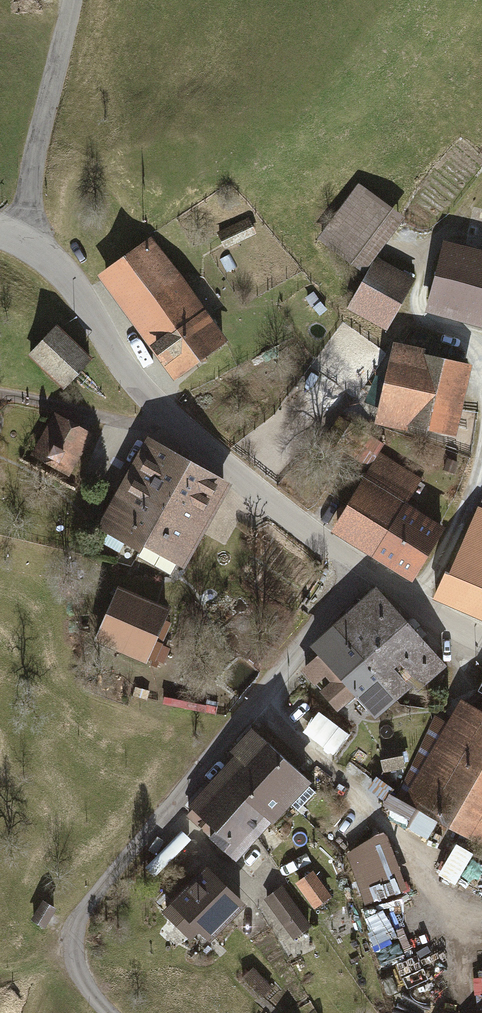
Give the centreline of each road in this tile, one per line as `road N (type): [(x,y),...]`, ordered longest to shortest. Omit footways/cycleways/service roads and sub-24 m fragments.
road 1 (tertiary): [(19,242),(74,287),(167,419),(364,573)]
road 2 (residential): [(364,573),(80,923)]
road 3 (unclassified): [(19,242),(73,0)]
road 4 (tertiary): [(364,573),(481,638)]

